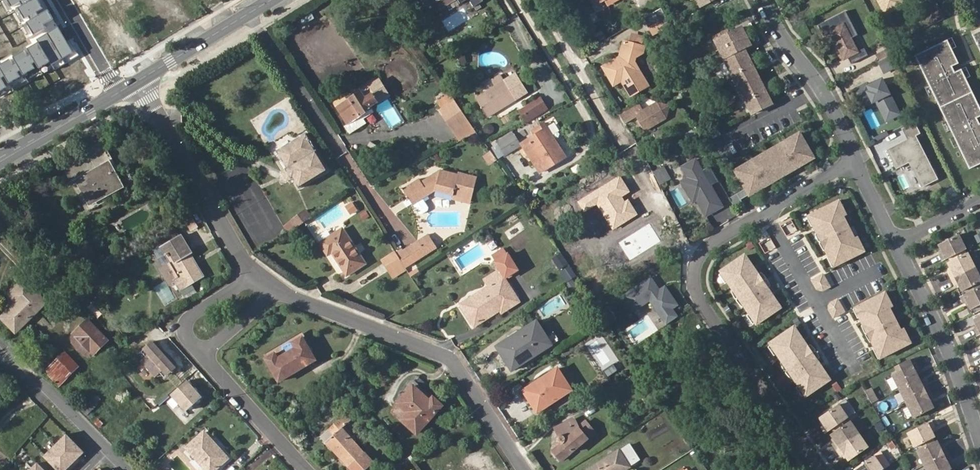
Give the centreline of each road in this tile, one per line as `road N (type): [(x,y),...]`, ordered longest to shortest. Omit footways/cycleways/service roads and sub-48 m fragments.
road 1 (residential): [(816,469),(705,306),(696,277),(718,240),(855,162)]
road 2 (residential): [(277,292),(454,364),(522,469)]
road 3 (residential): [(139,81),(252,276)]
road 4 (residential): [(896,242),(979,426)]
road 5 (residential): [(762,0),(824,93),(855,162)]
road 6 (residential): [(0,343),(127,469)]
road 7 (primary): [(273,0),(139,81)]
road 8 (residential): [(304,469),(202,358)]
road 9 (primary): [(119,93),(0,162)]
road 10 (residential): [(202,358),(187,322),(252,276)]

